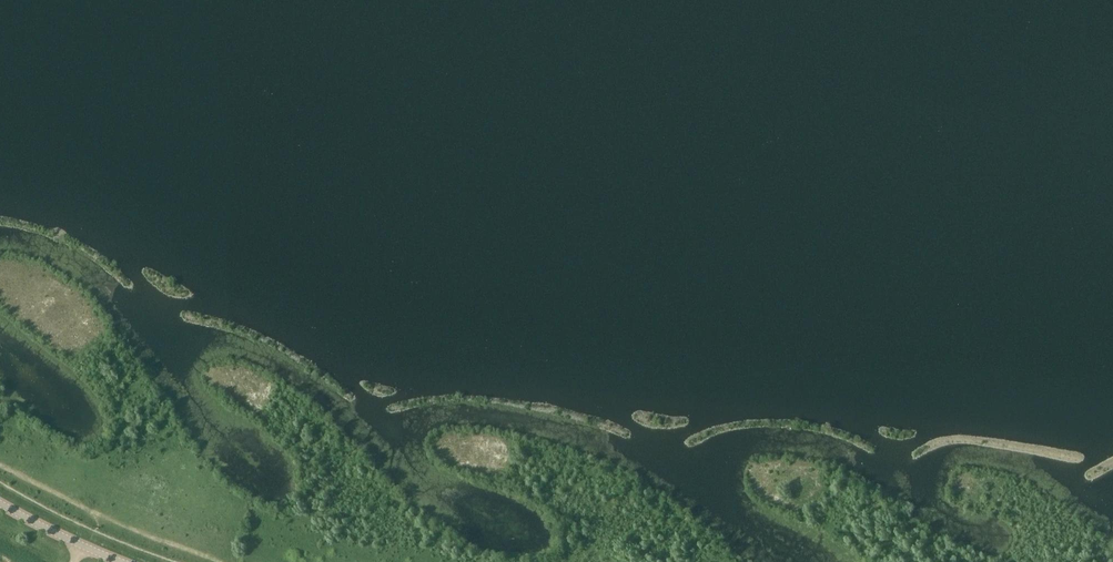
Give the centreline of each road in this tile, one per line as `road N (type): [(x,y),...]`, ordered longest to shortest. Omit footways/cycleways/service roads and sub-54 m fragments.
road 1 (unclassified): [(0,504),(121,561)]

